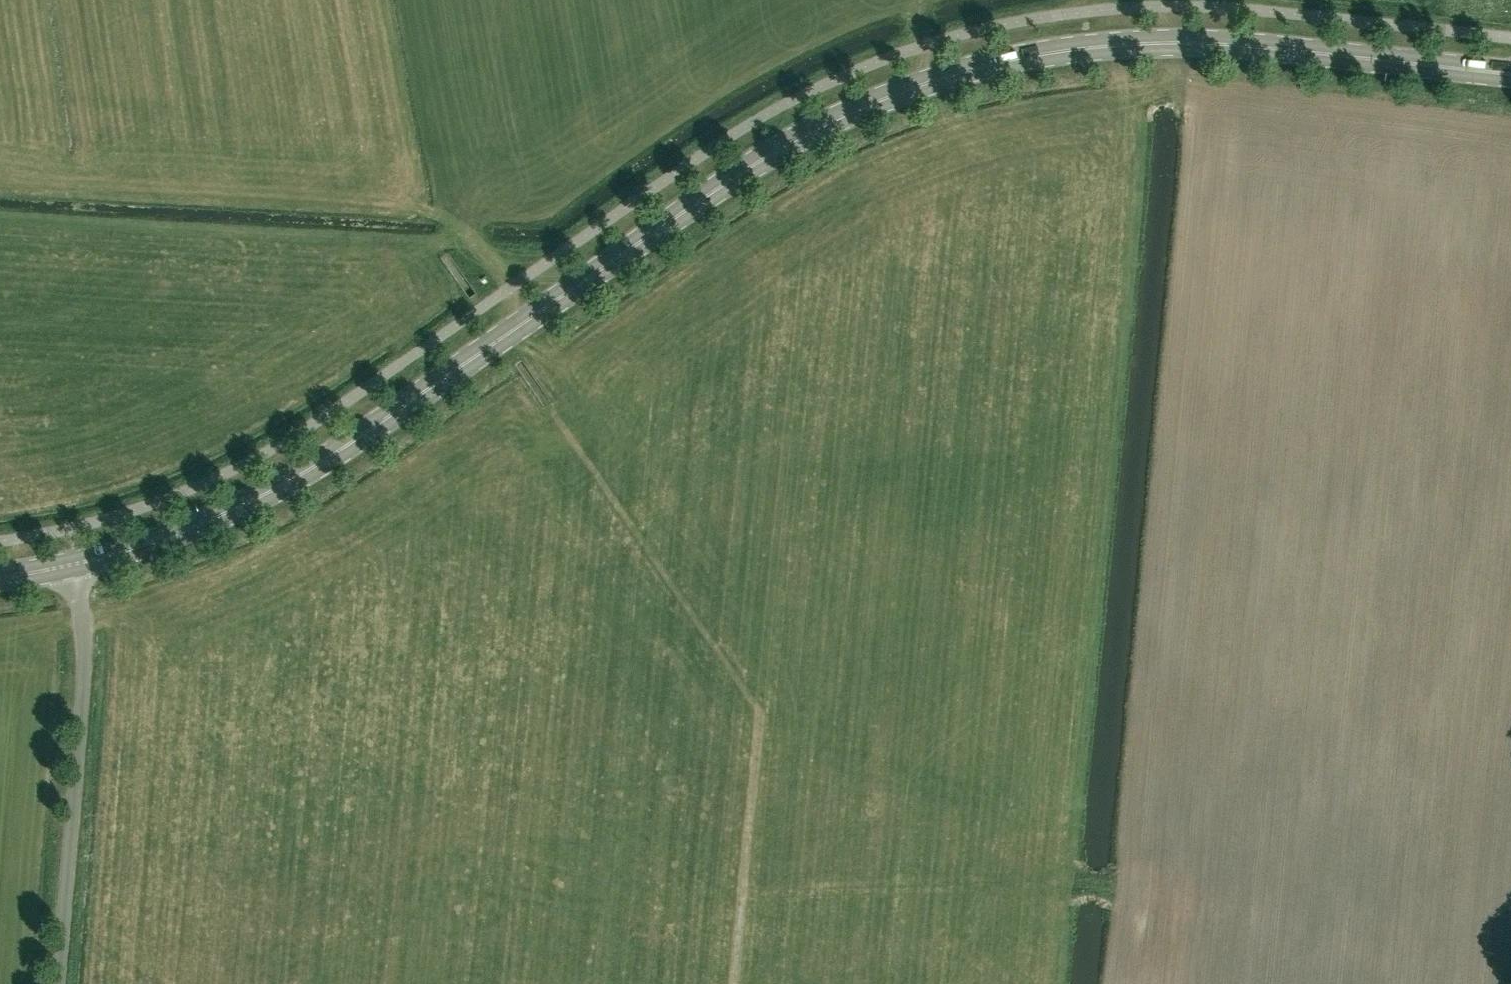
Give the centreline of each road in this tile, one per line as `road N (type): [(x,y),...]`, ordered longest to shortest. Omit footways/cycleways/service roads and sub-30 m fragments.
road 1 (tertiary): [(76,570),(250,503),(353,444),(699,201),(843,118),(923,86),(1031,57),(1129,46),(1510,73)]
road 2 (unclassified): [(57,983),(86,644),(76,570)]

